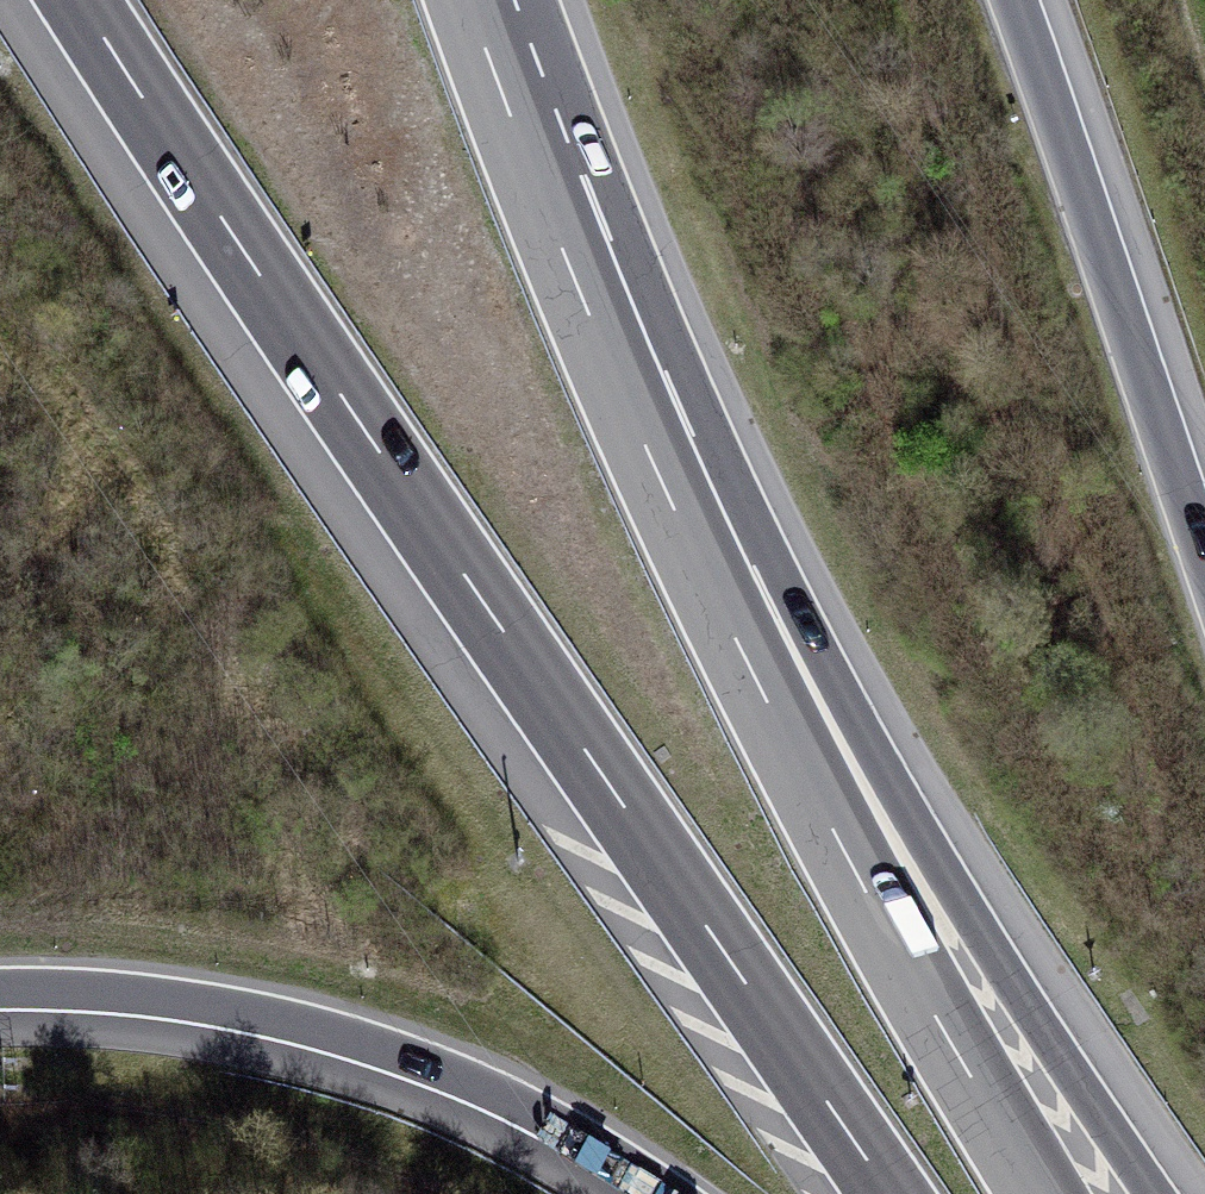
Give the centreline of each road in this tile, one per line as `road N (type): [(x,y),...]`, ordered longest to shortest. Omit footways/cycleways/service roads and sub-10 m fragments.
road 1 (motorway): [(82,0),(888,1193)]
road 2 (motorway): [(1156,1193),(918,832),(822,655),(660,476)]
road 3 (motorway): [(1042,1193),(793,756),(660,476)]
road 4 (motorway): [(0,990),(204,1006),(348,1039),(498,1096),(665,1193)]
road 5 (motorway): [(1204,551),(1015,0)]
road 6 (motorway): [(660,476),(576,284),(468,0)]

